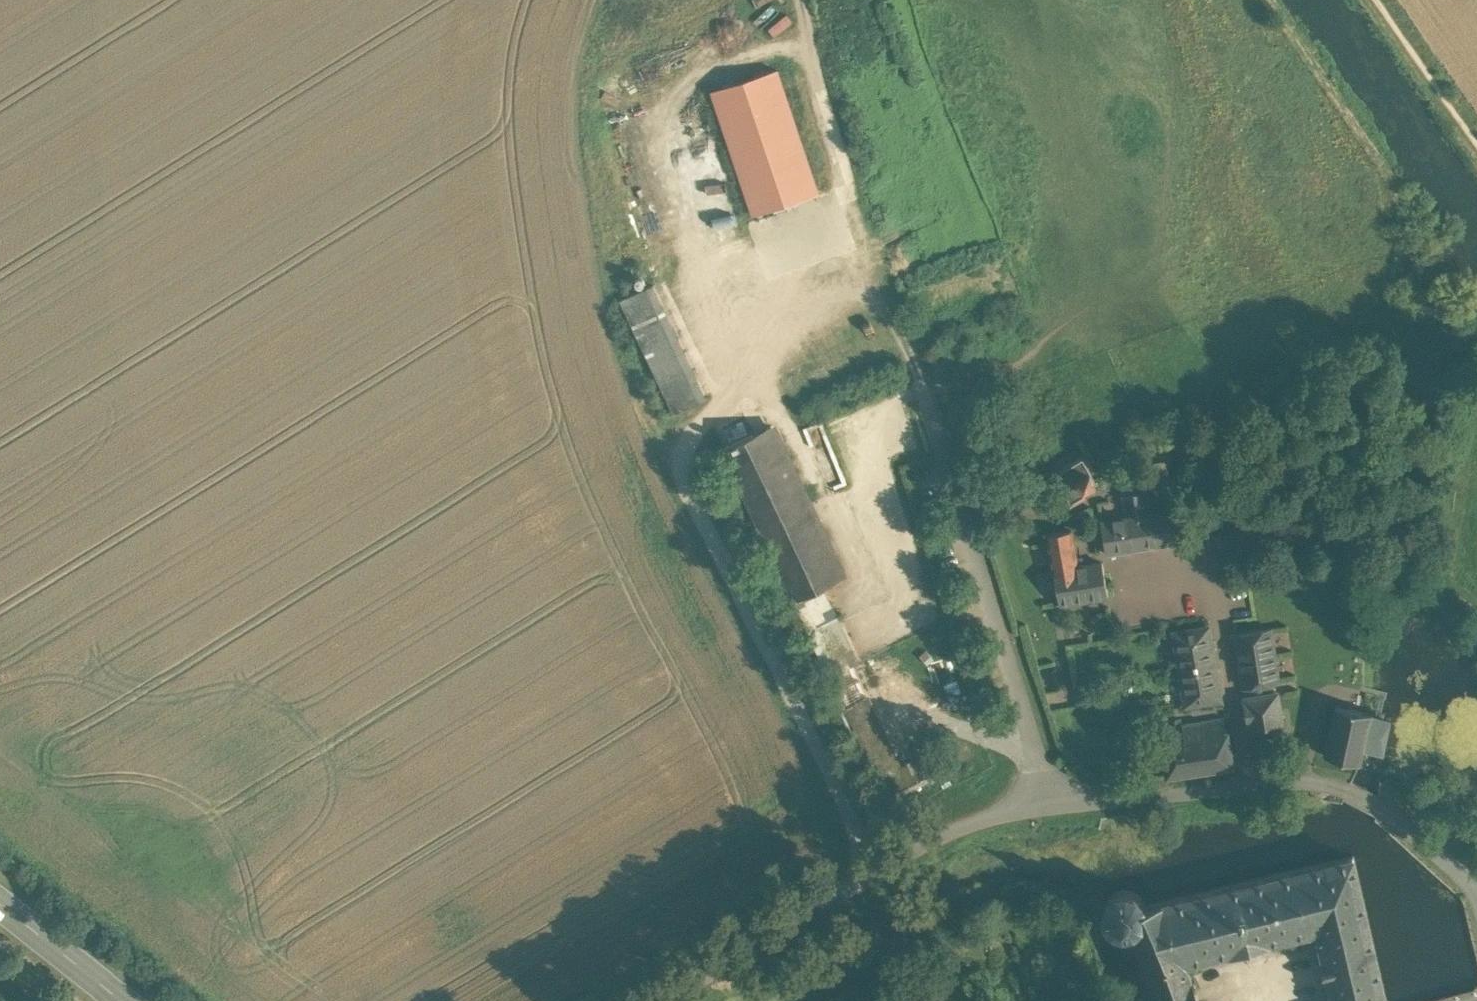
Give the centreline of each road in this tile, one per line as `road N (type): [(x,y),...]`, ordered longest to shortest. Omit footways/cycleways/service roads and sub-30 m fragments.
road 1 (track): [(808,41),(714,61),(674,83),(639,143),(738,378),(682,455),(683,486),(853,823),(858,872)]
road 2 (unclassified): [(651,1000),(931,835),(1040,803),(1247,785)]
road 3 (track): [(929,399),(858,220),(808,41)]
road 4 (residential): [(1108,577),(1210,561),(1247,785)]
road 5 (primary): [(0,907),(120,1000)]

